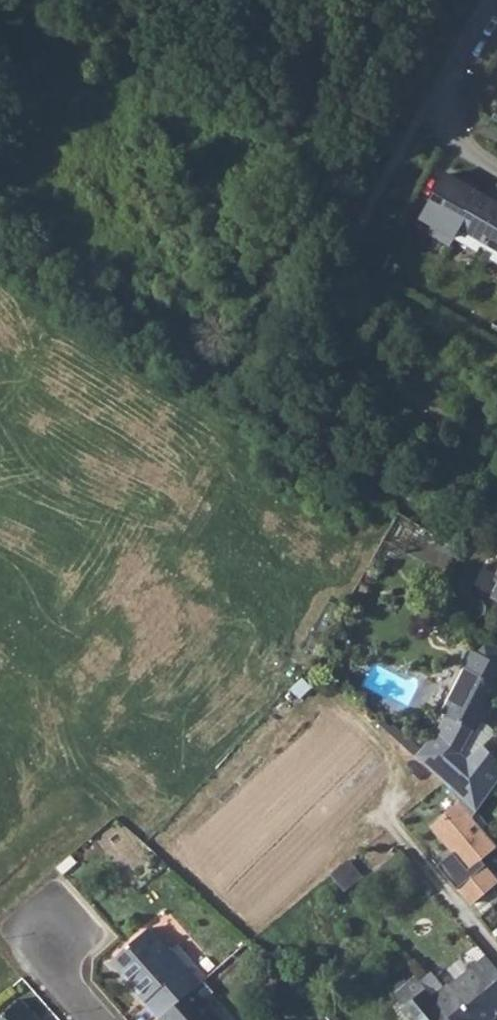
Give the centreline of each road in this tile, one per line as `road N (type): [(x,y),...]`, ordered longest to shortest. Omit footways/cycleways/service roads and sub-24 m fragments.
road 1 (track): [(437,115),(390,167),(353,237),(352,260)]
road 2 (residential): [(437,115),(445,81),(493,0)]

